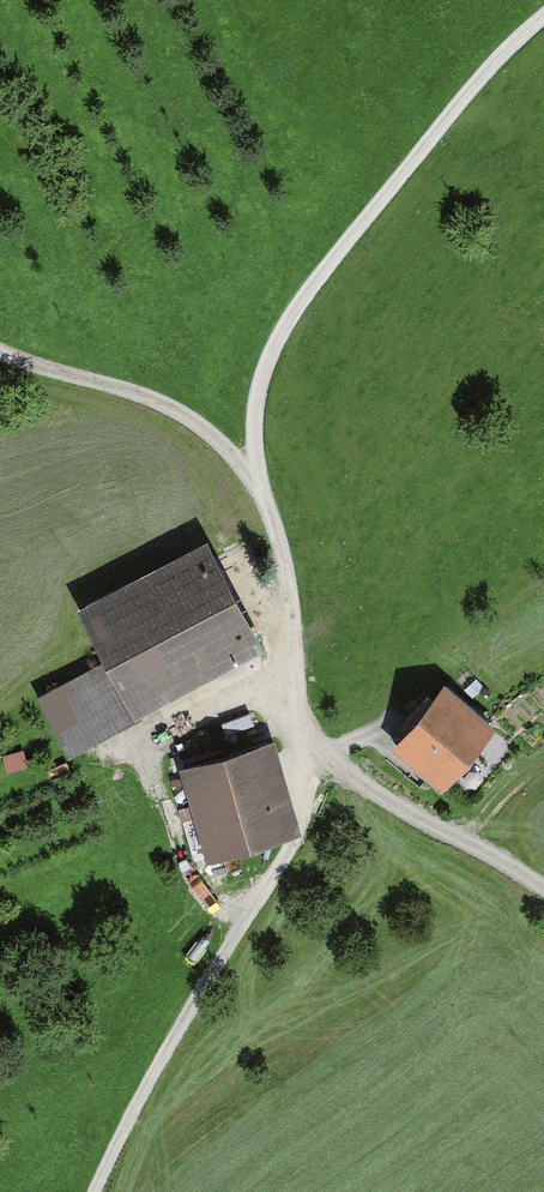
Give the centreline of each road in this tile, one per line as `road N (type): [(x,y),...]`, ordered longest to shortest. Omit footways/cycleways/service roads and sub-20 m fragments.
road 1 (track): [(0,351),(149,397),(253,474),(291,587),(295,683),(301,720),(318,750)]
road 2 (track): [(543,18),(453,109),(274,346),(257,391),(253,474)]
road 3 (track): [(318,750),(305,820),(173,1040),(94,1191)]
road 4 (track): [(543,890),(318,750)]

